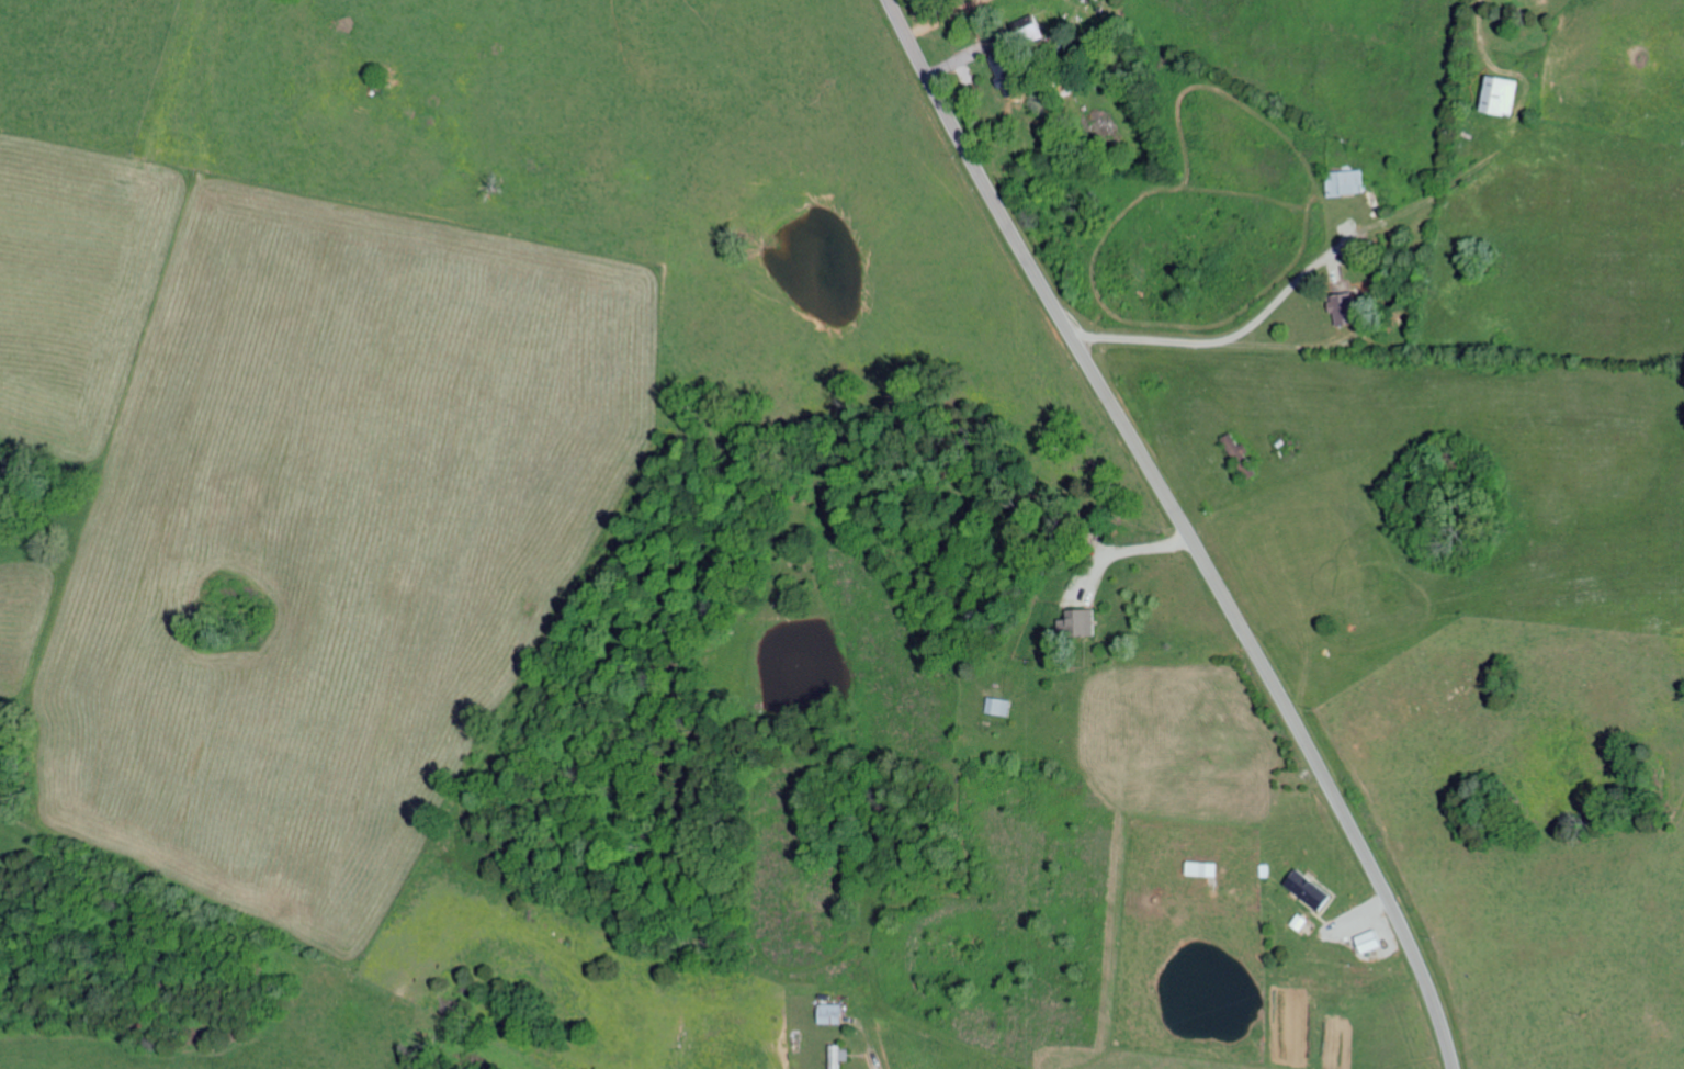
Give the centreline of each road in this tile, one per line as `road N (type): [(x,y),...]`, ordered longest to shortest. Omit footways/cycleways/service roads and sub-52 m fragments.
road 1 (tertiary): [(1452,1068),(1421,969),(1347,821),(886,0)]

